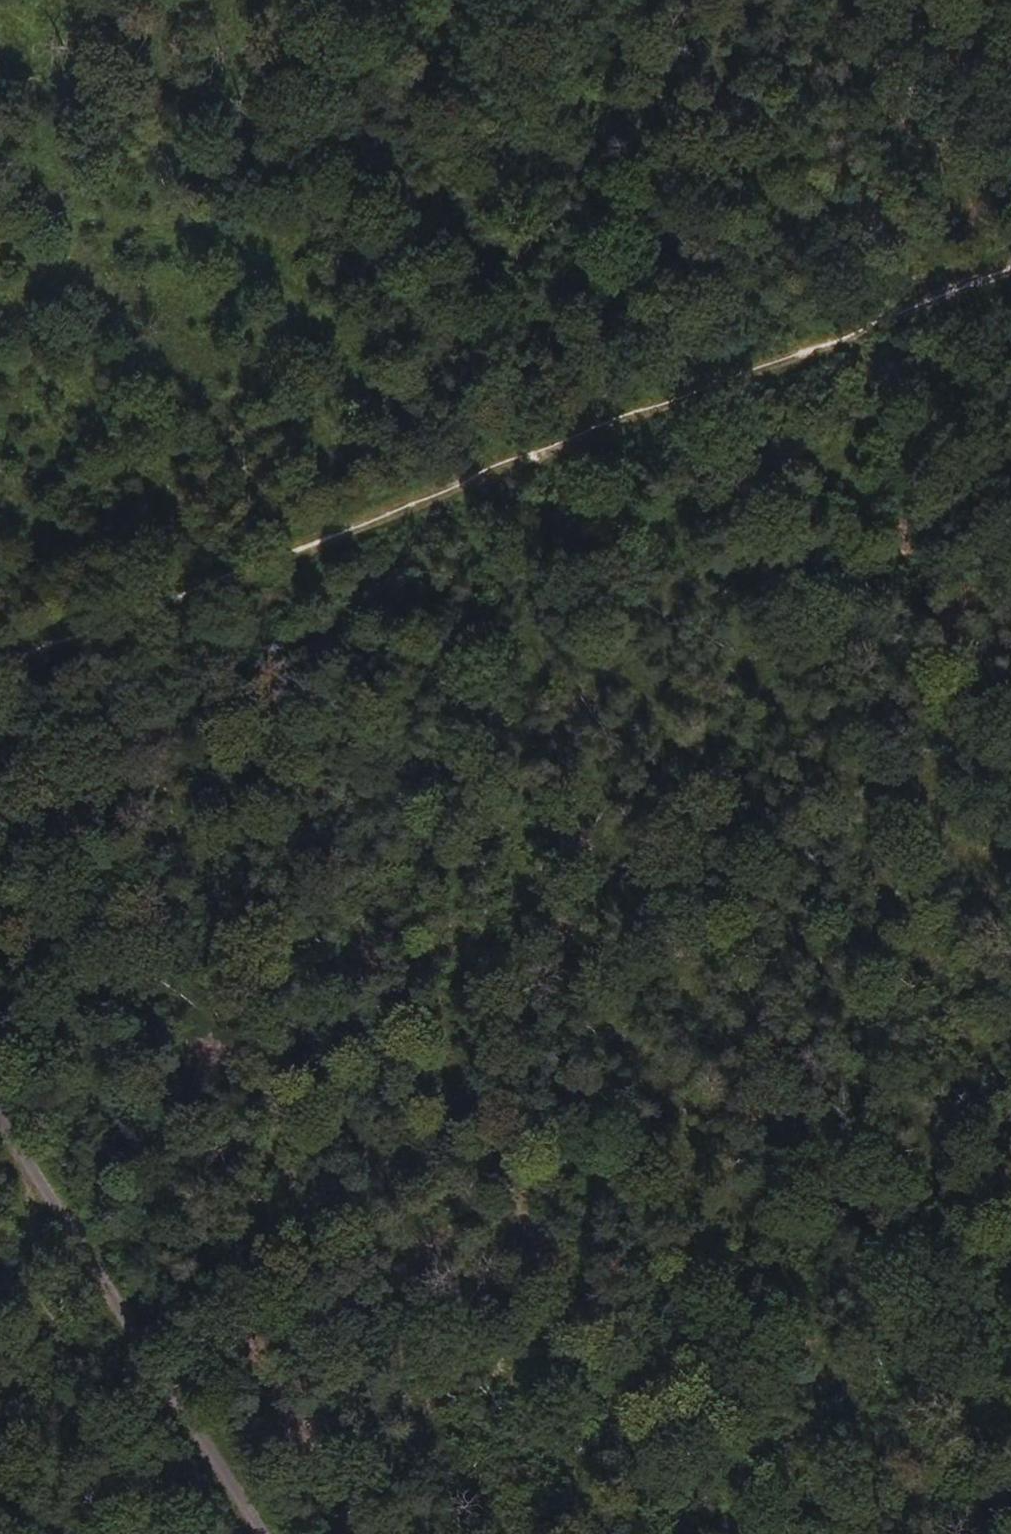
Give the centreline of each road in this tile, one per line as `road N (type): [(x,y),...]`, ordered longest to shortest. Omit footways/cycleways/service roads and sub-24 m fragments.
road 1 (track): [(1010,270),(0,666)]
road 2 (unclassified): [(264,1533),(0,1119)]

